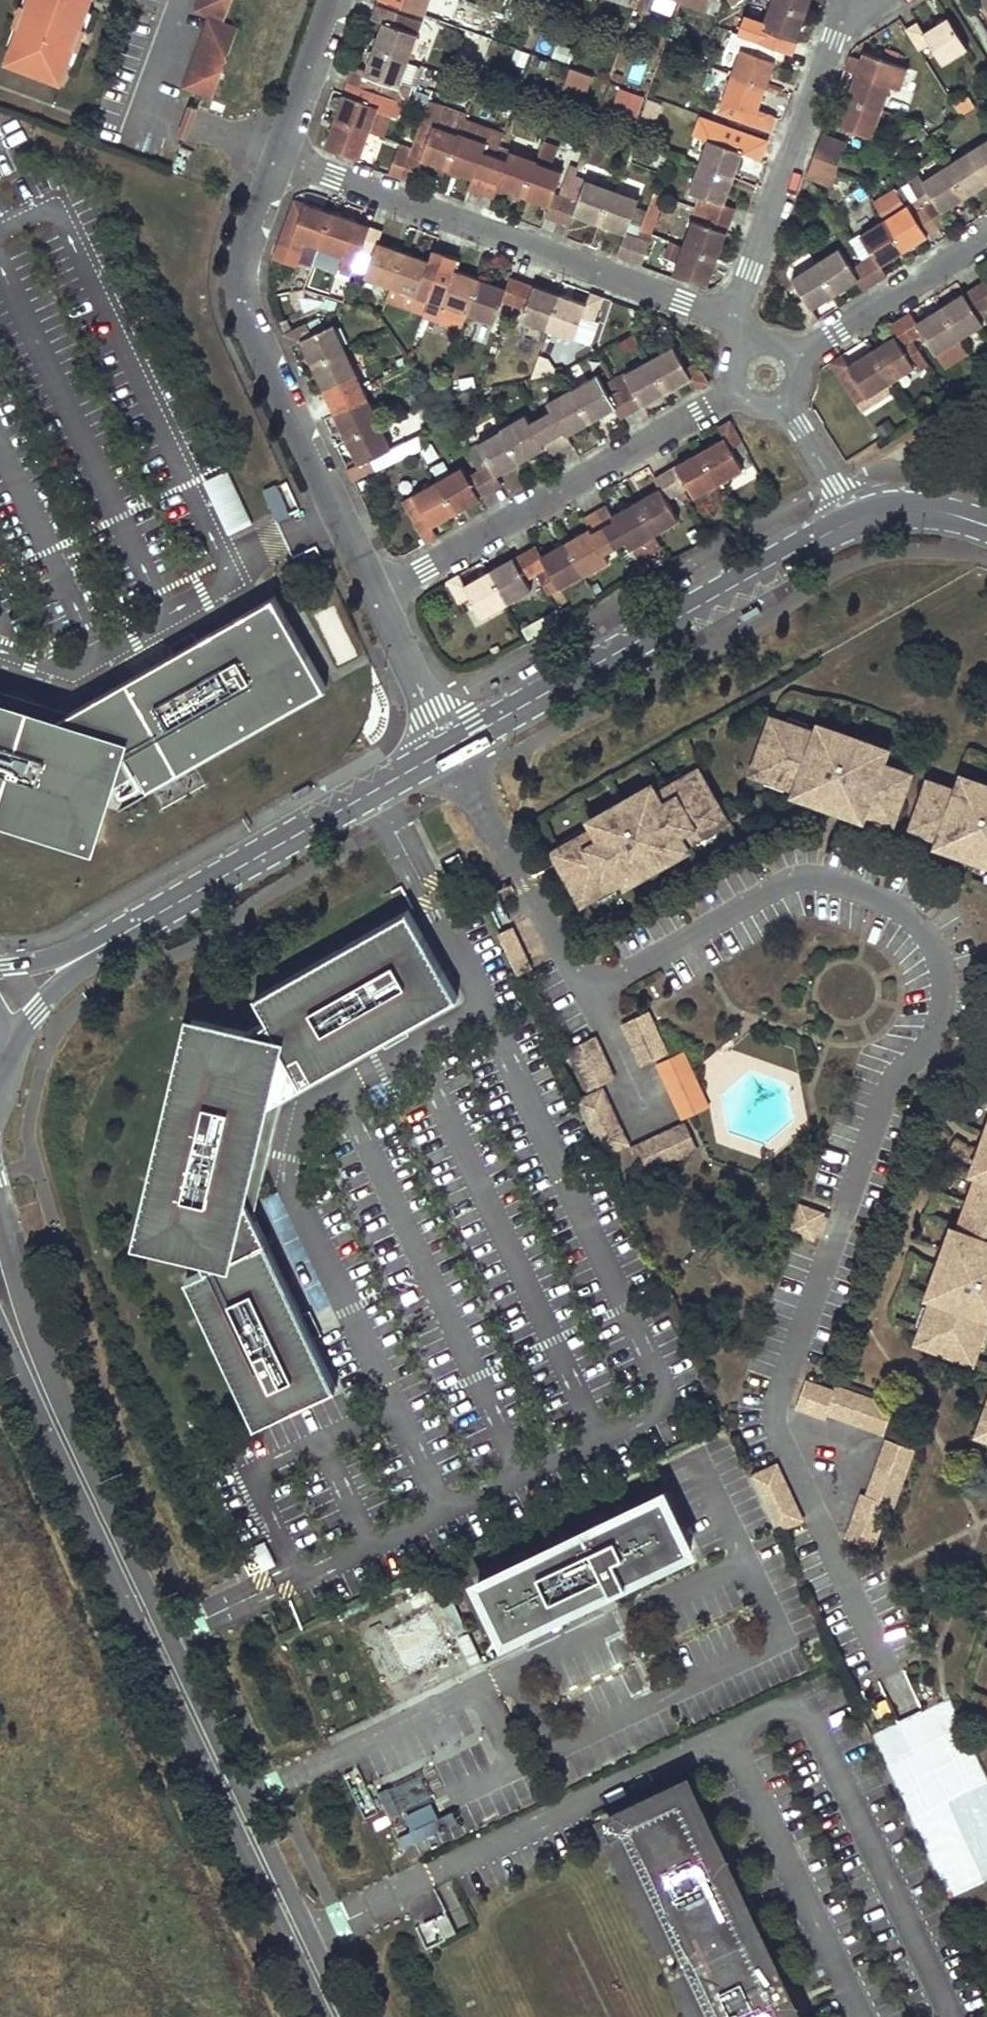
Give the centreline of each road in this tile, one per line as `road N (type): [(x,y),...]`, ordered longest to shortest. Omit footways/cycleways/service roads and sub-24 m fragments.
road 1 (tertiary): [(353,2016),(168,1632),(36,1329),(0,1209)]
road 2 (tertiary): [(0,1331),(322,2016)]
road 3 (residential): [(731,319),(279,157)]
road 4 (residential): [(279,157),(240,250),(246,311),(375,590)]
road 5 (tertiary): [(857,519),(449,748)]
road 6 (residential): [(375,590),(766,376)]
road 7 (tertiary): [(449,748),(113,940)]
road 8 (residential): [(847,9),(731,319)]
road 9 (residential): [(766,376),(986,236)]
road 10 (tertiary): [(0,1071),(58,985),(113,940)]
road 11 (residential): [(375,590),(449,748)]
road 12 (residential): [(766,376),(857,519)]
road 13 (residential): [(336,0),(279,157)]
road 14 (tertiary): [(986,527),(931,510),(857,519)]

